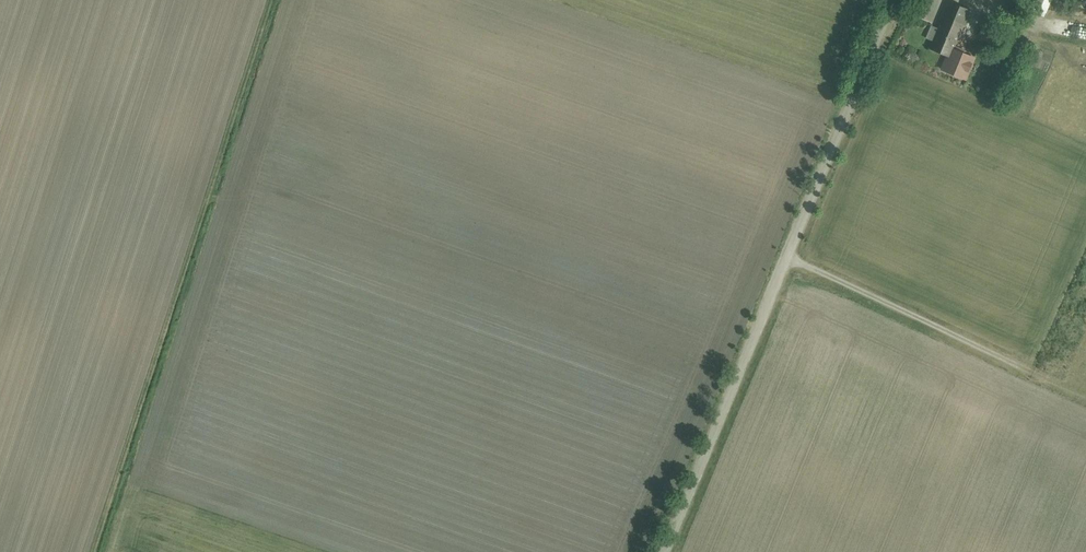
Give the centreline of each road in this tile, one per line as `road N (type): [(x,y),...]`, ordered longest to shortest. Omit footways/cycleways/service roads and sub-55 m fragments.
road 1 (unclassified): [(897,0),(663,551)]

